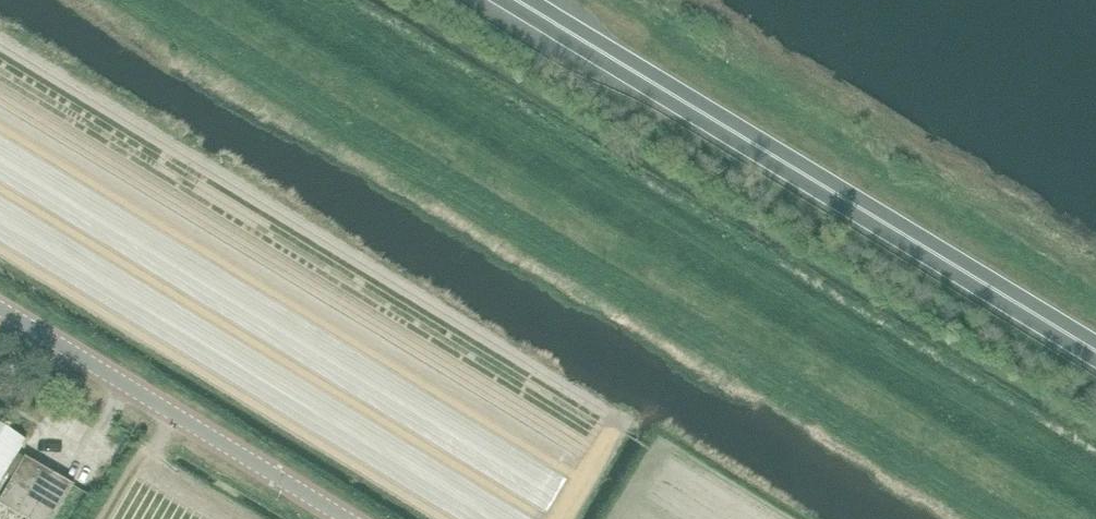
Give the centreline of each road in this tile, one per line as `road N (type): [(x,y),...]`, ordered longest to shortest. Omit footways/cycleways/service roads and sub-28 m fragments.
road 1 (primary): [(1095,350),(517,0)]
road 2 (unclassified): [(346,518),(0,309)]

